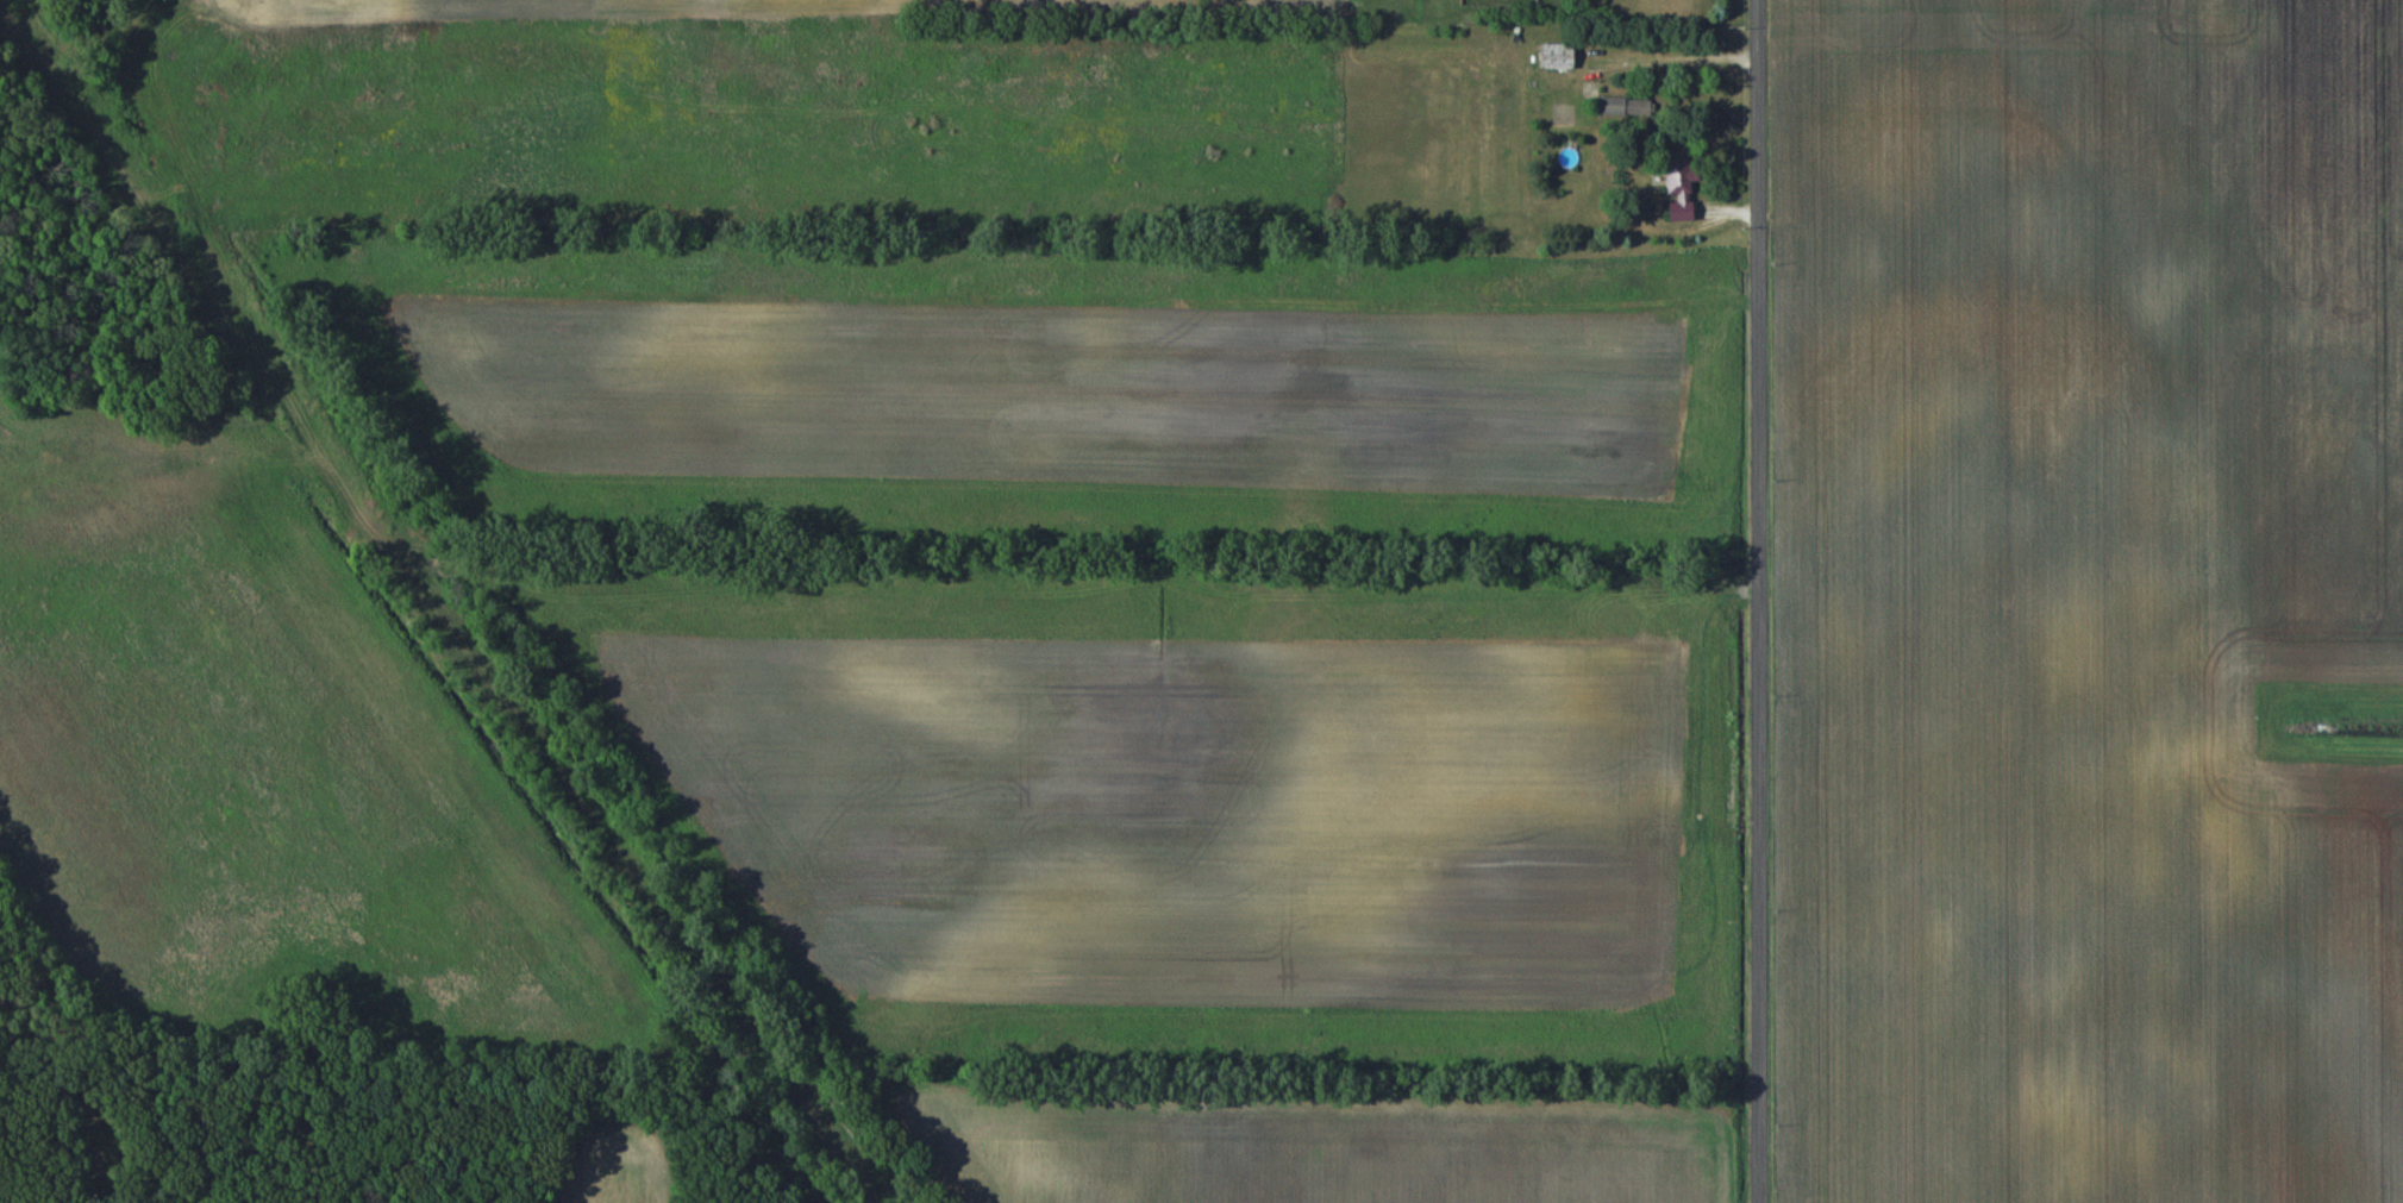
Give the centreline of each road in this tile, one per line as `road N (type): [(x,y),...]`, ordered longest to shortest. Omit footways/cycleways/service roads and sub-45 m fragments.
road 1 (residential): [(1761,1202),(1762,0)]

